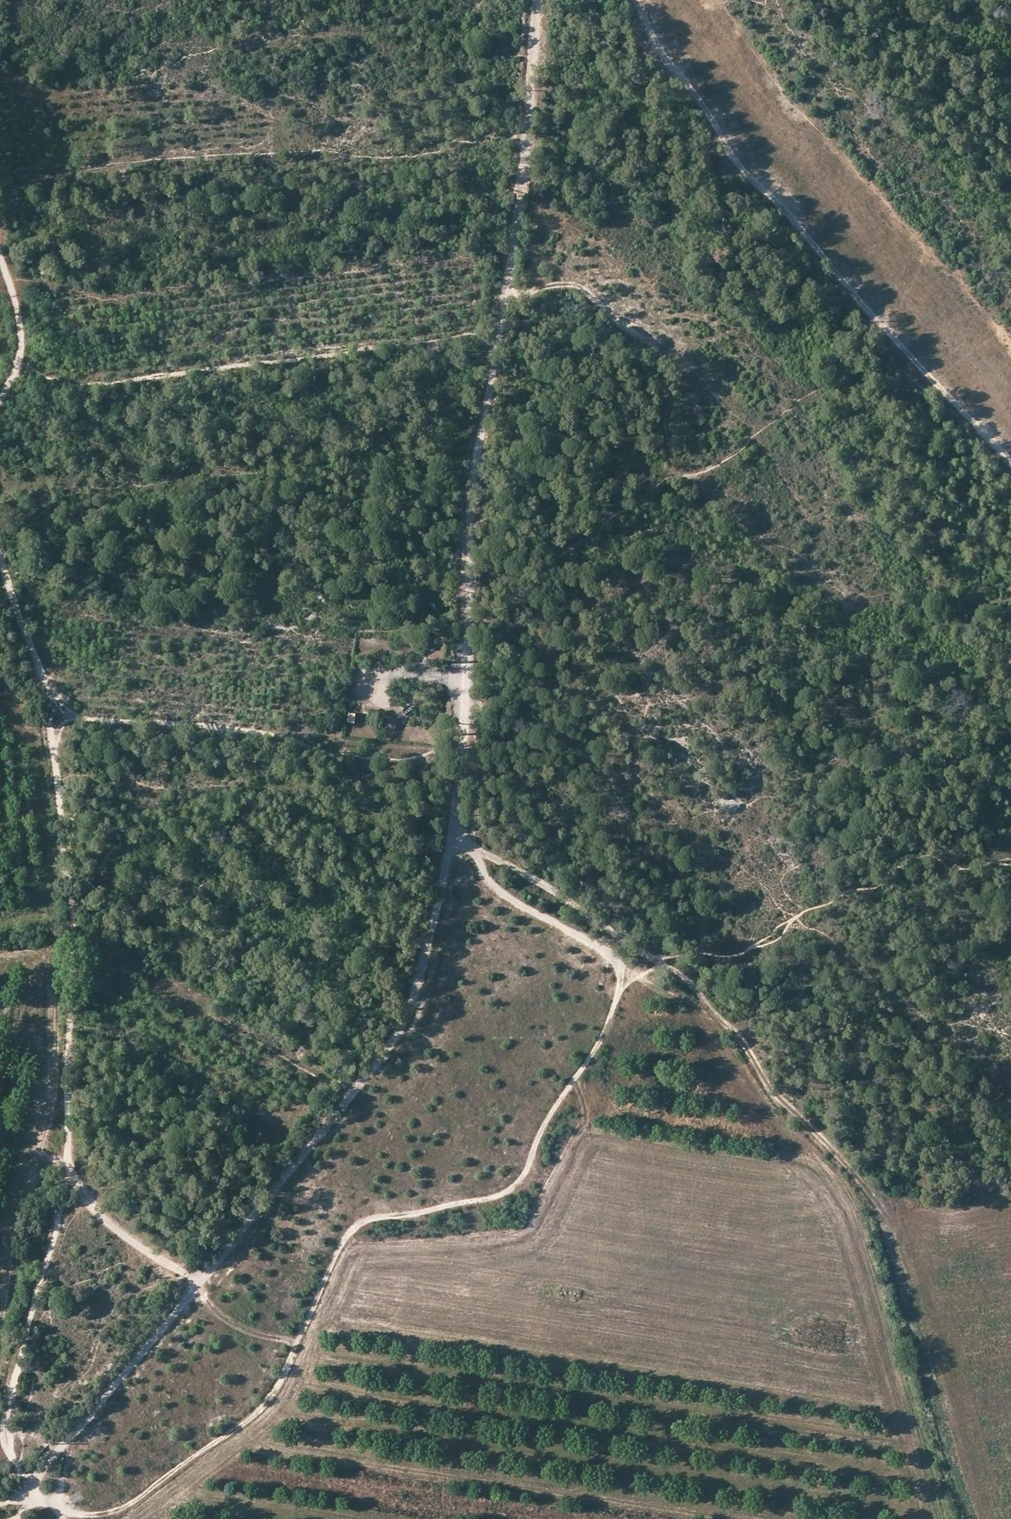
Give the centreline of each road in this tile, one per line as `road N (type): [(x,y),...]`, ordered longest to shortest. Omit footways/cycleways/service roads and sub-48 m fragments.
road 1 (track): [(29,1489),(37,1500),(77,1517),(126,1508),(269,1407),(349,1235),(368,1223),(508,1195),(529,1170),(544,1130),(610,1020),(623,967),(610,952),(507,897),(478,853),(454,844)]
road 2 (track): [(454,844),(475,450),(525,178),(539,0)]
road 3 (track): [(70,1163),(74,941),(46,682),(0,554)]
road 4 (track): [(502,296),(575,291),(652,355),(669,473),(644,503),(556,557),(469,626)]
road 5 (track): [(478,853),(543,886),(695,988),(741,1040),(773,1094),(835,1151),(872,1199)]
road 6 (track): [(196,1284),(396,1033),(454,844)]
road 7 (track): [(623,0),(656,75),(704,111),(719,174),(775,216),(812,274),(886,356)]
road 8 (track): [(47,693),(79,719),(202,727),(371,759),(464,745)]
road 9 (track): [(669,473),(703,474),(836,380),(886,356),(956,415),(1010,478)]
road 10 (track): [(29,1489),(13,1455),(8,1408),(70,1163)]
road 11 (track): [(29,1489),(196,1284)]
road 12 (track): [(196,1284),(89,1201),(70,1163)]
road 13 (track): [(0,399),(21,347),(0,251)]
road 14 (track): [(299,1346),(228,1325),(196,1284)]

